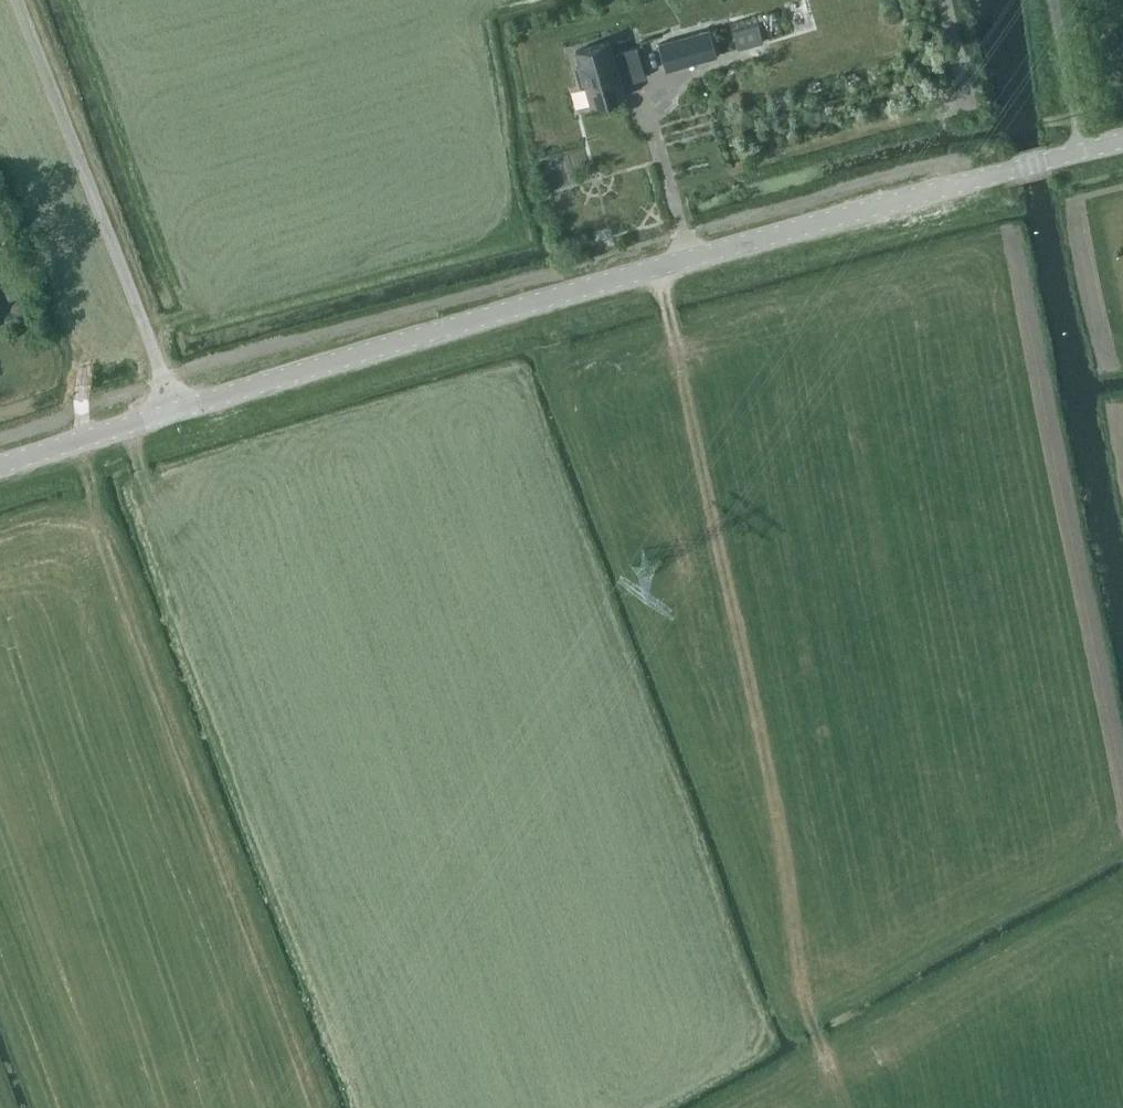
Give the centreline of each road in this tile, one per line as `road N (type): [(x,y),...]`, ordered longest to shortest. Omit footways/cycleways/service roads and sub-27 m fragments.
road 1 (tertiary): [(0,466),(593,286),(1122,141)]

